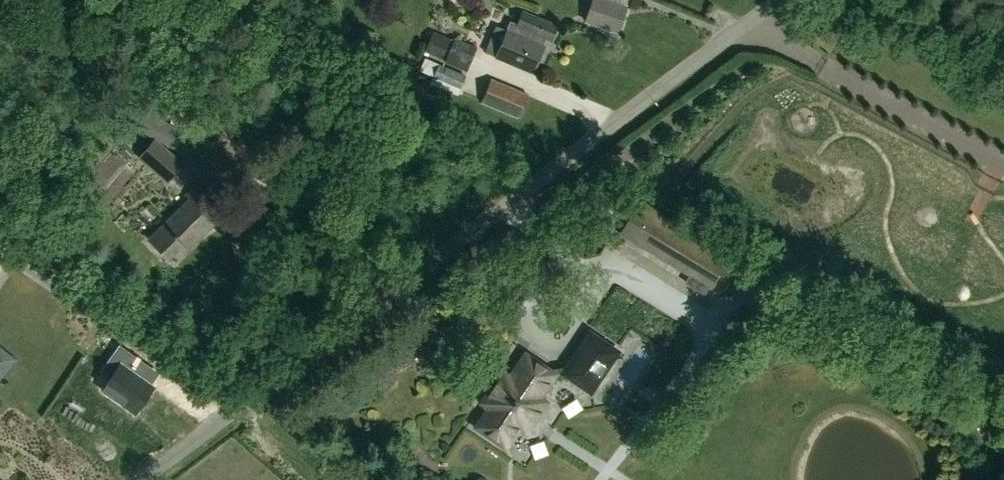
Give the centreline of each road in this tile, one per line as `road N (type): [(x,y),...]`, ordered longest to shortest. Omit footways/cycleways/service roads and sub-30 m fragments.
road 1 (unclassified): [(135,479),(777,0)]

